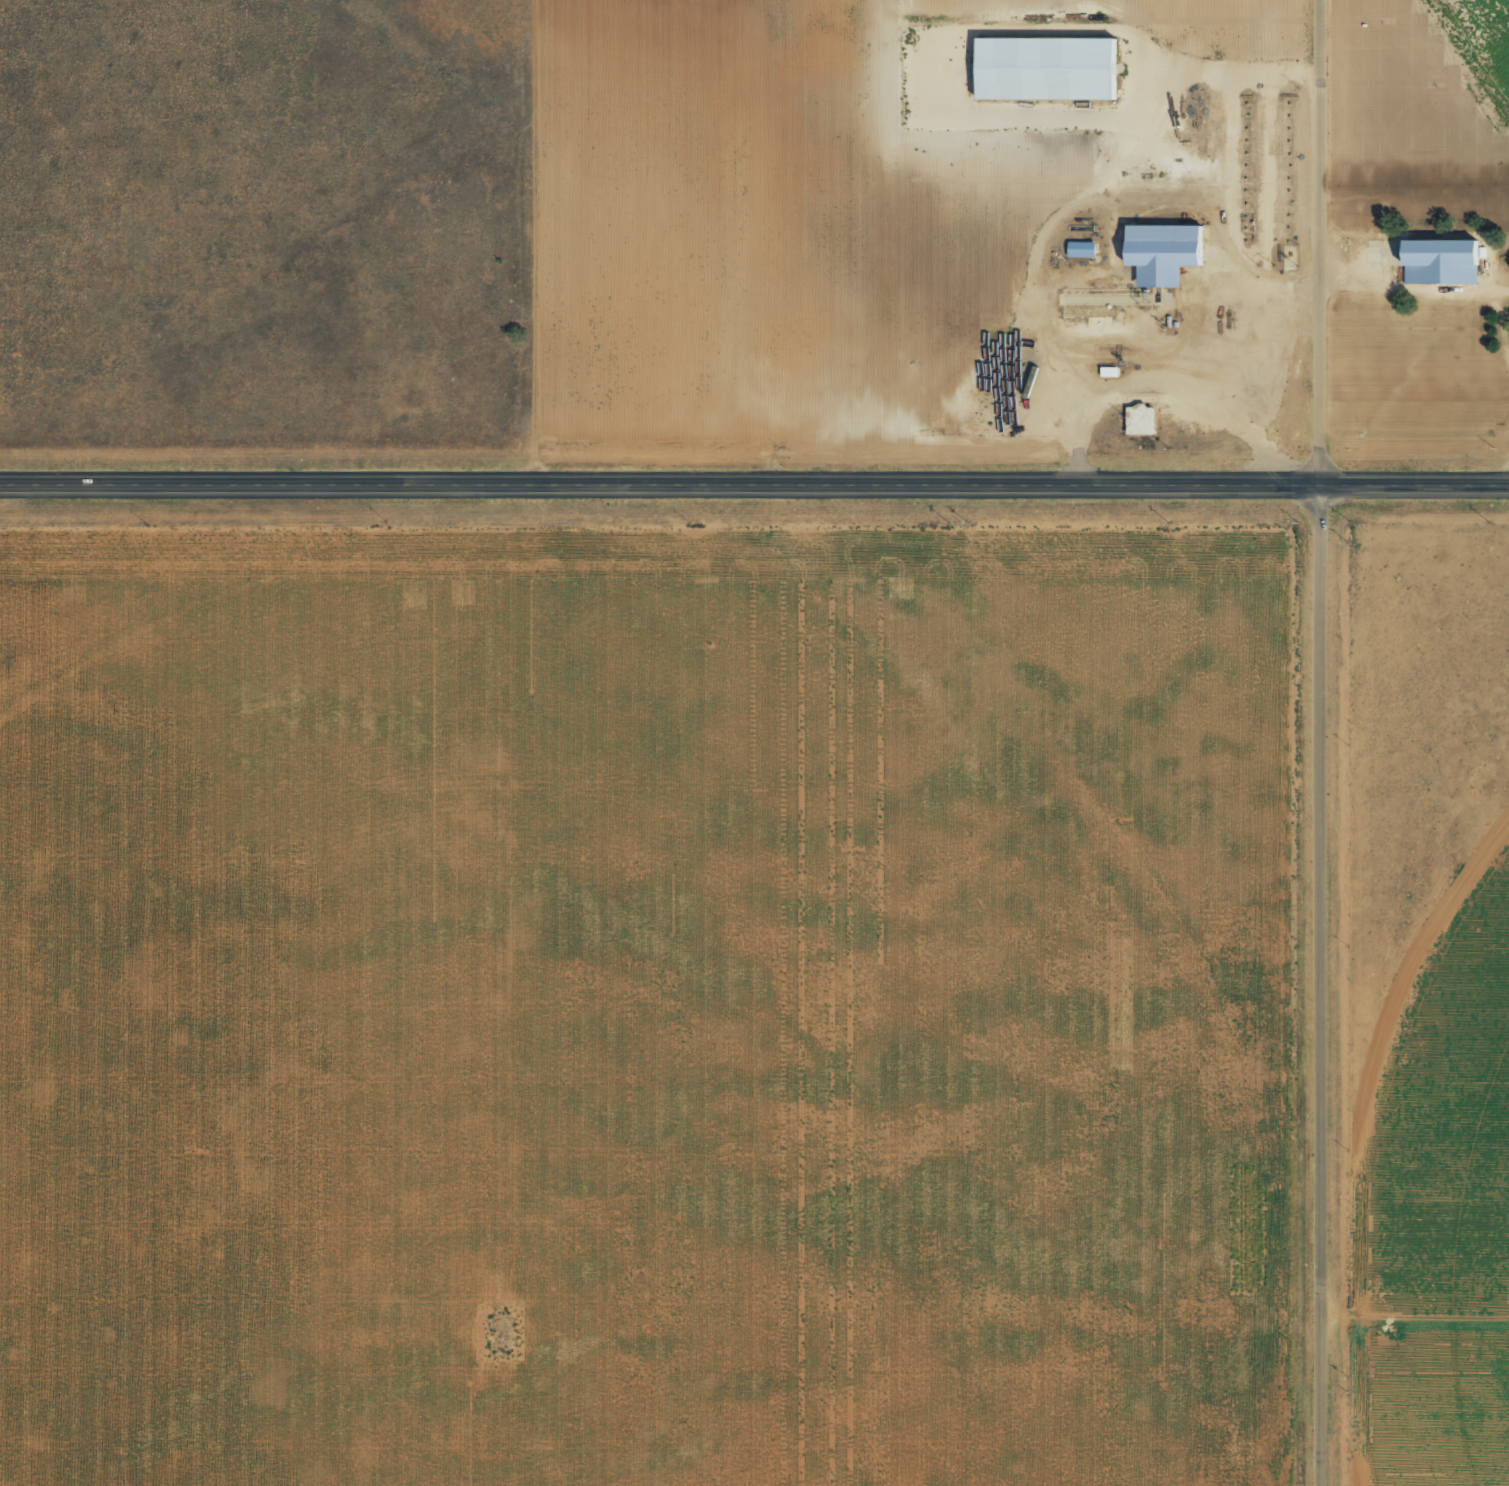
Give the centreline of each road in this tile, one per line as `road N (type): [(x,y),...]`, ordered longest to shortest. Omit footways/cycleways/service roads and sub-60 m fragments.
road 1 (primary): [(1508,482),(0,480)]
road 2 (residential): [(1337,1485),(1325,482),(1335,0)]

